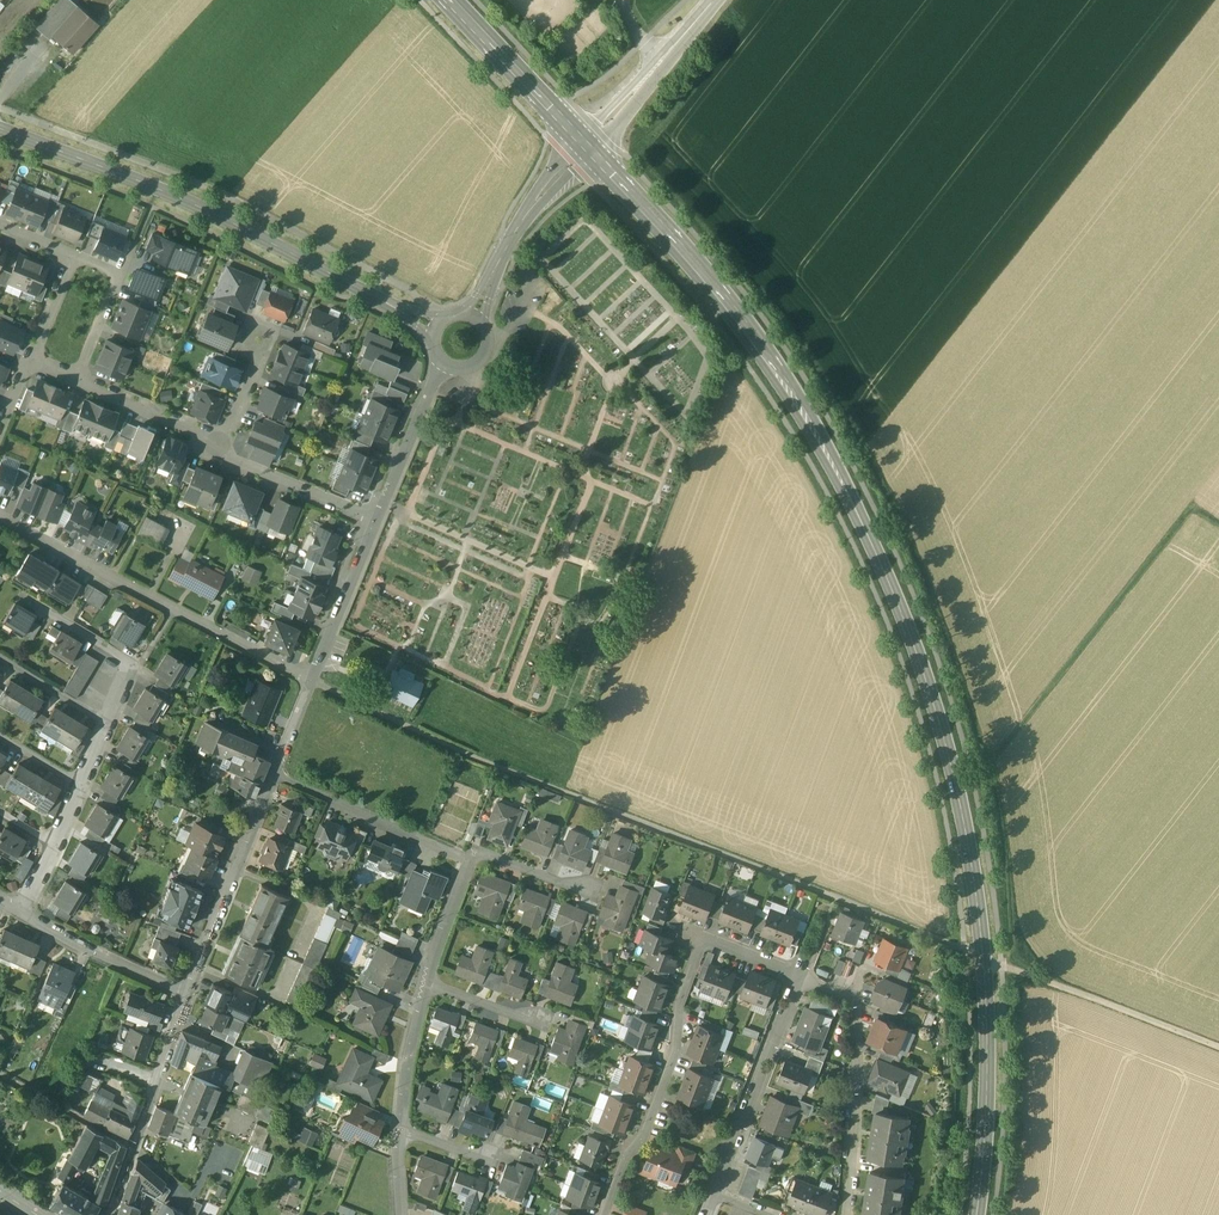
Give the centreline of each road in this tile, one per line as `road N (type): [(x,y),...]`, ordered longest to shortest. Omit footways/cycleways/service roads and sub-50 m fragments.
road 1 (secondary): [(976,1214),(988,1071),(979,916),(957,788),(911,636),(846,492),(767,351),(589,149)]
road 2 (track): [(1010,969),(1009,875),(992,785),(998,756),(1192,508),(1218,527)]
road 3 (tertiary): [(0,129),(175,196),(435,327)]
road 4 (residential): [(402,1214),(410,1048),(435,953),(476,850)]
road 5 (residential): [(312,682),(0,519)]
road 6 (residential): [(188,991),(312,682)]
road 7 (residential): [(706,939),(679,1013),(676,1055),(643,1140),(626,1152),(602,1214)]
road 8 (residential): [(846,1214),(854,1009),(852,998),(801,979)]
road 9 (residential): [(21,910),(129,663)]
road 10 (track): [(984,958),(1218,1047)]
road 11 (residential): [(108,1214),(188,991)]
road 12 (residential): [(719,1194),(801,979)]
road 13 (tertiary): [(473,316),(520,224),(589,149)]
road 14 (secondary): [(589,149),(448,0)]
road 15 (tertiary): [(717,0),(589,149)]
road 16 (residential): [(312,682),(382,503)]
road 17 (residential): [(21,910),(188,991)]
road 18 (residential): [(382,503),(366,517),(220,459)]
road 19 (residential): [(78,385),(120,275),(71,254)]
road 20 (residential): [(220,459),(202,436),(78,385)]
road 21 (residential): [(382,503),(442,363)]
road 22 (residential): [(220,459),(273,326)]

